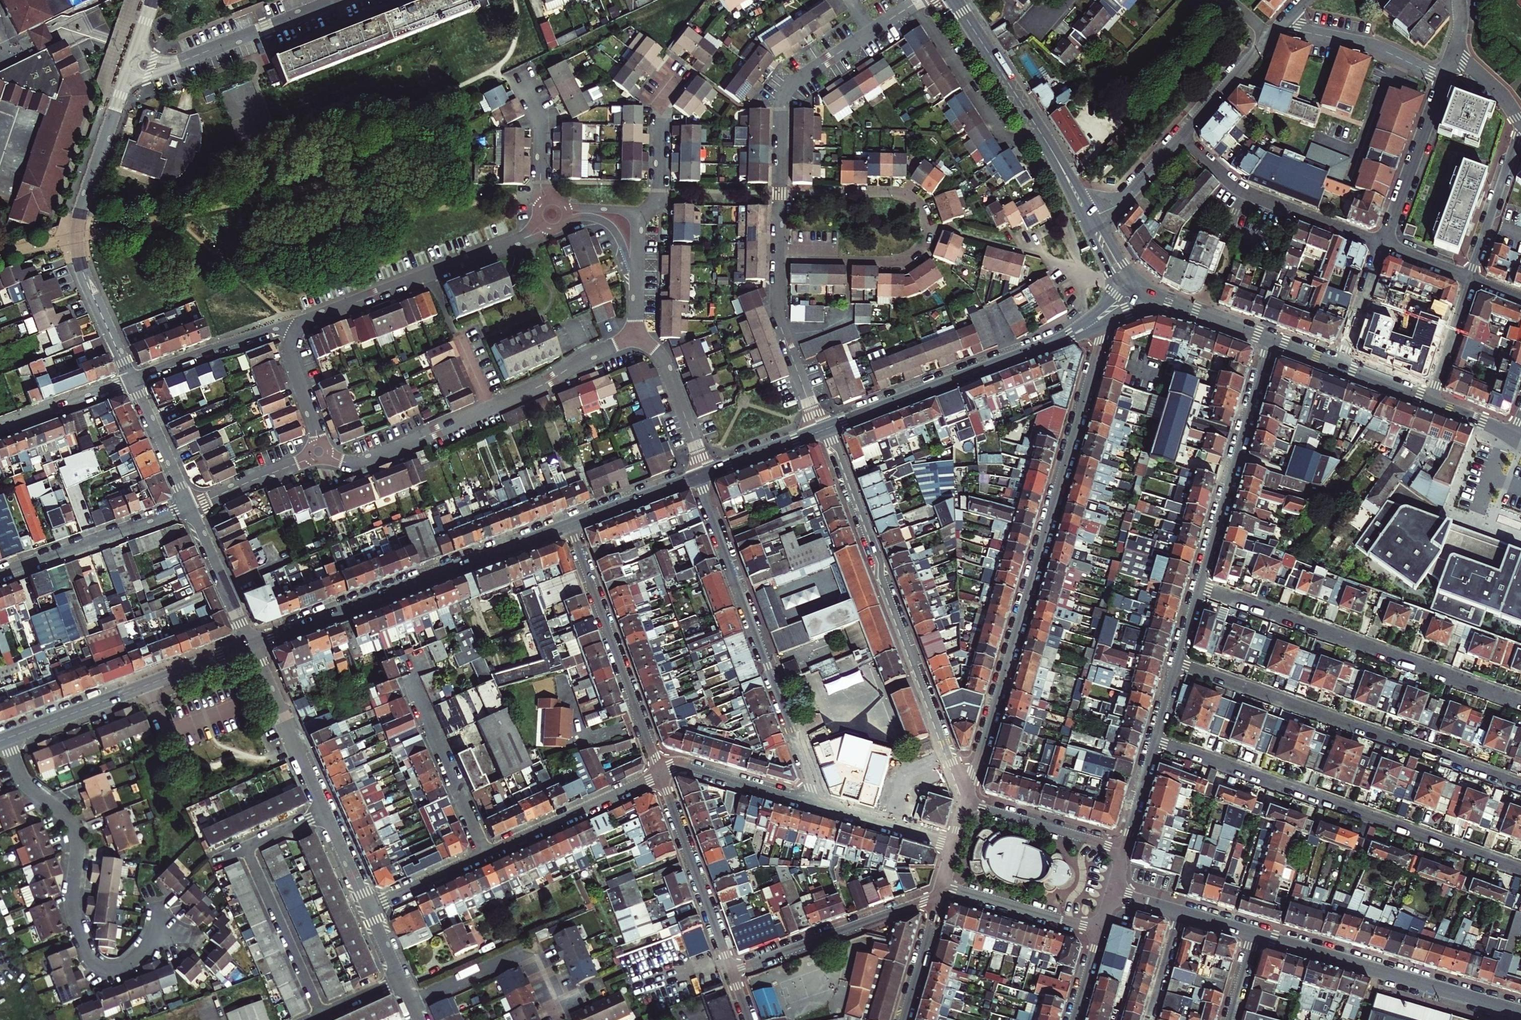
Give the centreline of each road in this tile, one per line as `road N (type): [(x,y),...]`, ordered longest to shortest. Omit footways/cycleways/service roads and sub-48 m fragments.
road 1 (residential): [(967,795),(1098,351),(1095,329)]
road 2 (residential): [(967,795),(825,429)]
road 3 (residential): [(1155,740),(1520,870)]
road 4 (residential): [(1520,786),(1177,664)]
road 5 (residential): [(697,477),(809,777),(809,803)]
road 6 (residential): [(636,337),(371,458),(320,455)]
road 7 (tertiary): [(249,646),(569,526)]
road 8 (residential): [(1520,702),(1199,586)]
road 9 (residential): [(5,739),(24,782),(75,830),(72,909),(92,962),(125,966),(159,931)]
road 10 (residential): [(131,62),(76,242),(130,378)]
road 11 (residential): [(778,257),(895,260),(915,251),(926,226),(918,208),(896,194),(780,192)]
road 12 (residential): [(1254,934),(1520,1012)]
road 13 (residential): [(543,225),(296,329)]
road 14 (residential): [(660,774),(569,526)]
road 15 (residential): [(919,0),(787,90),(780,192)]
road 16 (tertiary): [(5,739),(249,646)]
road 17 (residential): [(1271,342),(1199,586)]
road 18 (tertiary): [(825,429),(1046,346)]
road 19 (residential): [(1182,138),(1243,191),(1382,244)]
road 20 (residential): [(731,970),(938,896)]
road 21 (residential): [(131,62),(178,62),(339,0)]
road 22 (residential): [(731,970),(660,774)]
road 23 (residential): [(188,507),(0,575)]
road 24 (residential): [(484,855),(660,774)]
road 25 (residential): [(484,855),(409,680)]
road 26 (residential): [(245,848),(321,1014)]
road 27 (residential): [(325,812),(249,646)]
road 28 (residential): [(778,257),(779,318),(819,431)]
road 29 (residential): [(1442,79),(1382,244)]
road 30 (residential): [(1442,79),(1367,45),(1277,27)]
road 31 (residential): [(130,378),(268,330),(296,329)]
road 32 (secondary): [(1047,143),(954,0)]
road 33 (residential): [(1123,849),(964,803)]
road 34 (residential): [(941,884),(1100,930)]
road 35 (residential): [(705,474),(661,359),(636,337)]
road 36 (residential): [(660,774),(686,767),(809,803)]
road 37 (residential): [(639,214),(659,191),(663,105),(684,73)]
road 38 (residential): [(1470,277),(1520,131)]
road 39 (residential): [(188,507),(249,646)]
road 40 (residential): [(809,803),(952,845)]
road 41 (residential): [(320,455),(188,507)]
road 42 (residential): [(130,378),(188,507)]
road 43 (residential): [(0,426),(130,378)]
road 44 (tertiary): [(569,526),(697,477)]
road 45 (residential): [(1182,138),(1270,35)]
road 46 (residential): [(546,200),(540,122),(515,72)]
road 47 (residential): [(1428,402),(1470,277)]
road 48 (residential): [(296,329),(290,358),(320,455)]
road 49 (residential): [(1382,244),(1339,367)]
road 50 (residential): [(902,1019),(938,896)]
road 51 (residential): [(368,908),(484,855)]
road 52 (residential): [(636,337),(639,214)]
road 53 (tertiary): [(705,474),(819,431)]

